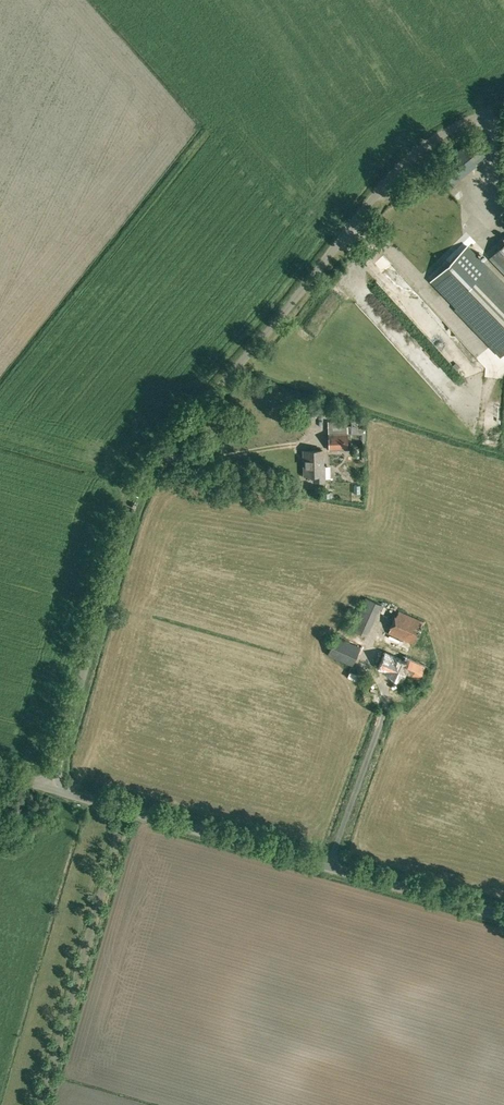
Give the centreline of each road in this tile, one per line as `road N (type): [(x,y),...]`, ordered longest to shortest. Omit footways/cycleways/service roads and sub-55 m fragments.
road 1 (unclassified): [(48,787),(154,466),(406,161),(503,105)]
road 2 (unclassified): [(503,913),(48,787)]

